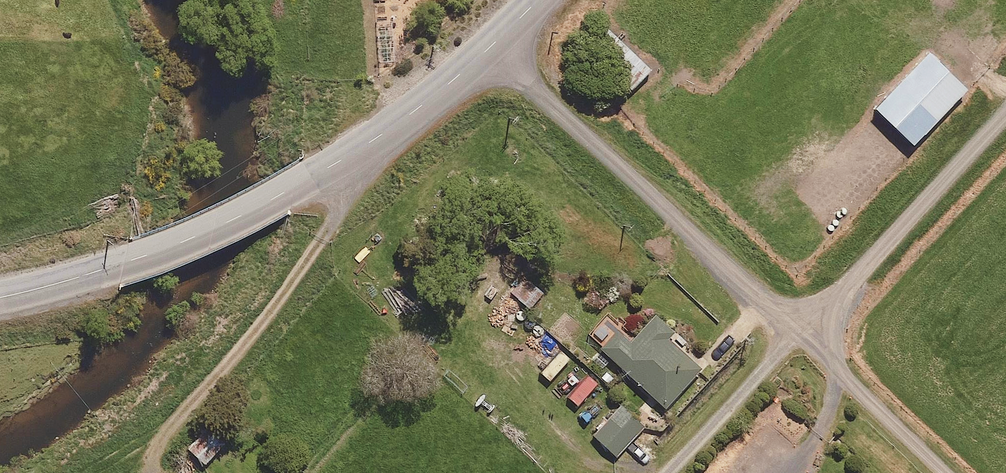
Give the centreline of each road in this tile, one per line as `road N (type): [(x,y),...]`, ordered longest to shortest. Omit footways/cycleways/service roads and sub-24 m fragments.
road 1 (residential): [(809,333),(490,46)]
road 2 (unclassified): [(124,264),(220,226),(342,159),(490,46)]
road 3 (residential): [(809,333),(1005,114)]
road 4 (residential): [(958,472),(809,333)]
road 5 (residential): [(676,472),(809,333)]
road 6 (unclassified): [(124,264),(0,297)]

